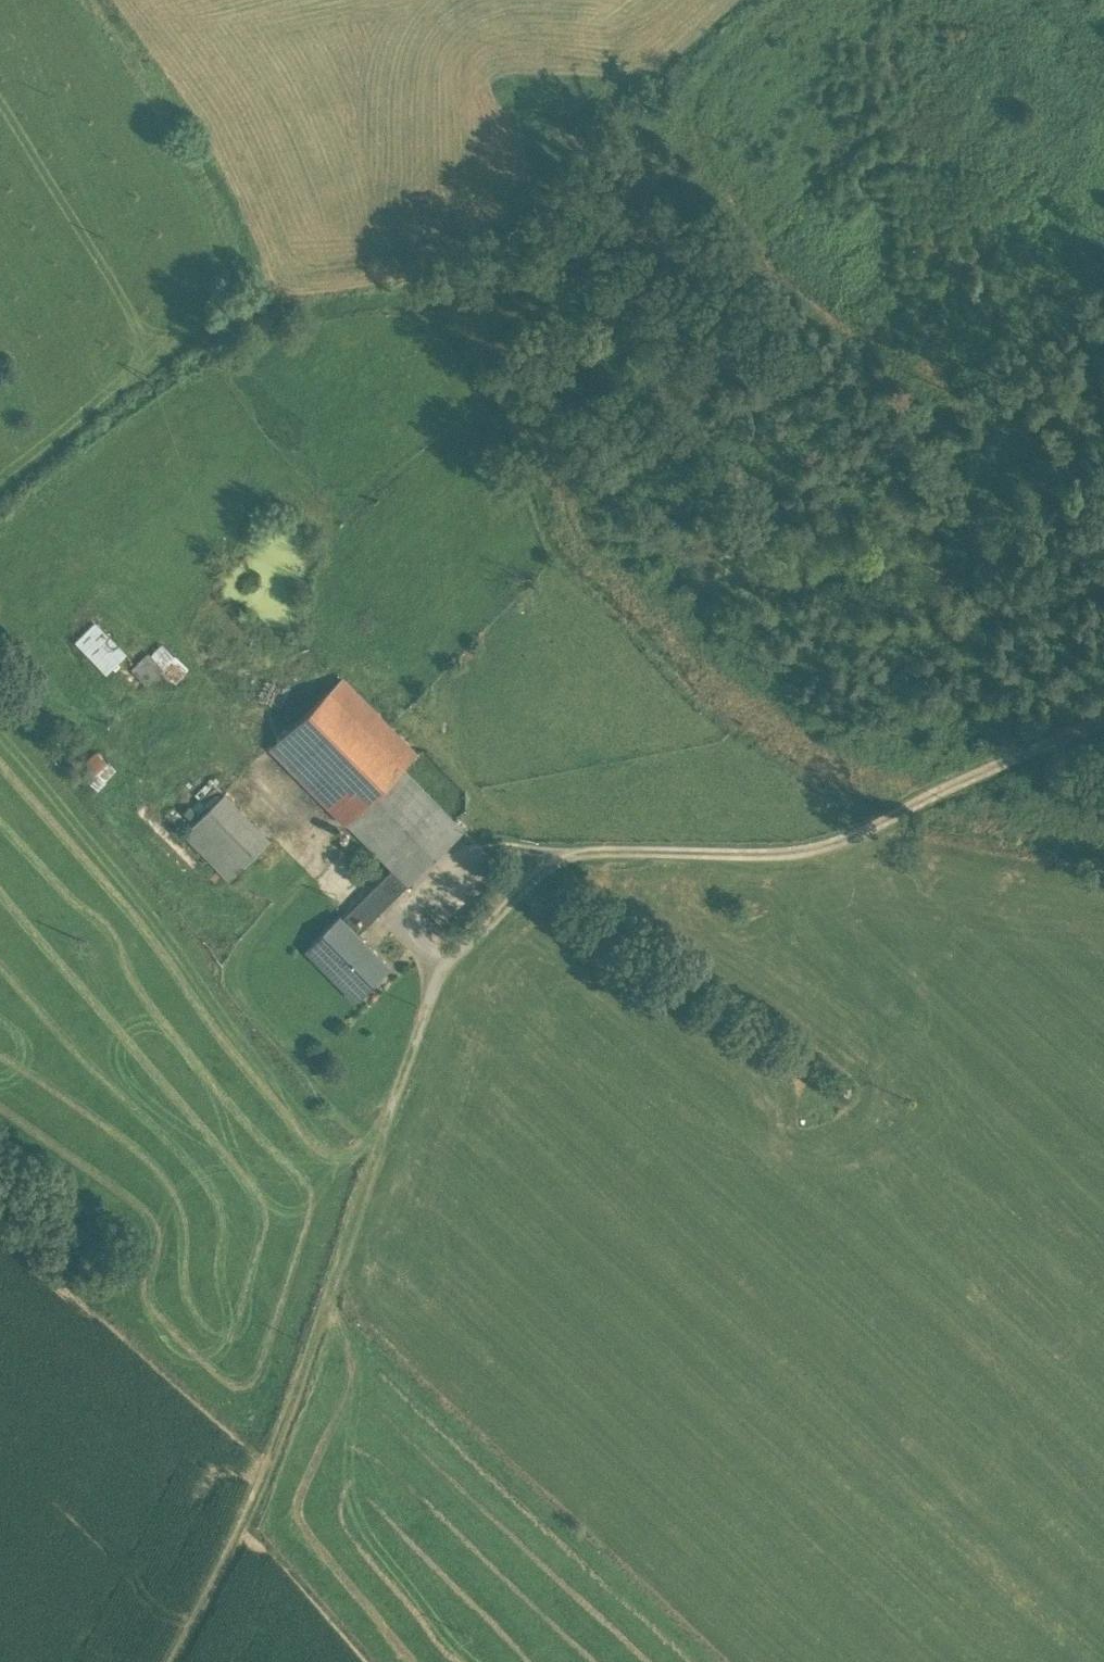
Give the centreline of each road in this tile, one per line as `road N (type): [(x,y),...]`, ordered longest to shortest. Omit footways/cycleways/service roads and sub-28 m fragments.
road 1 (track): [(494,849),(770,850),(827,843),(1103,744)]

